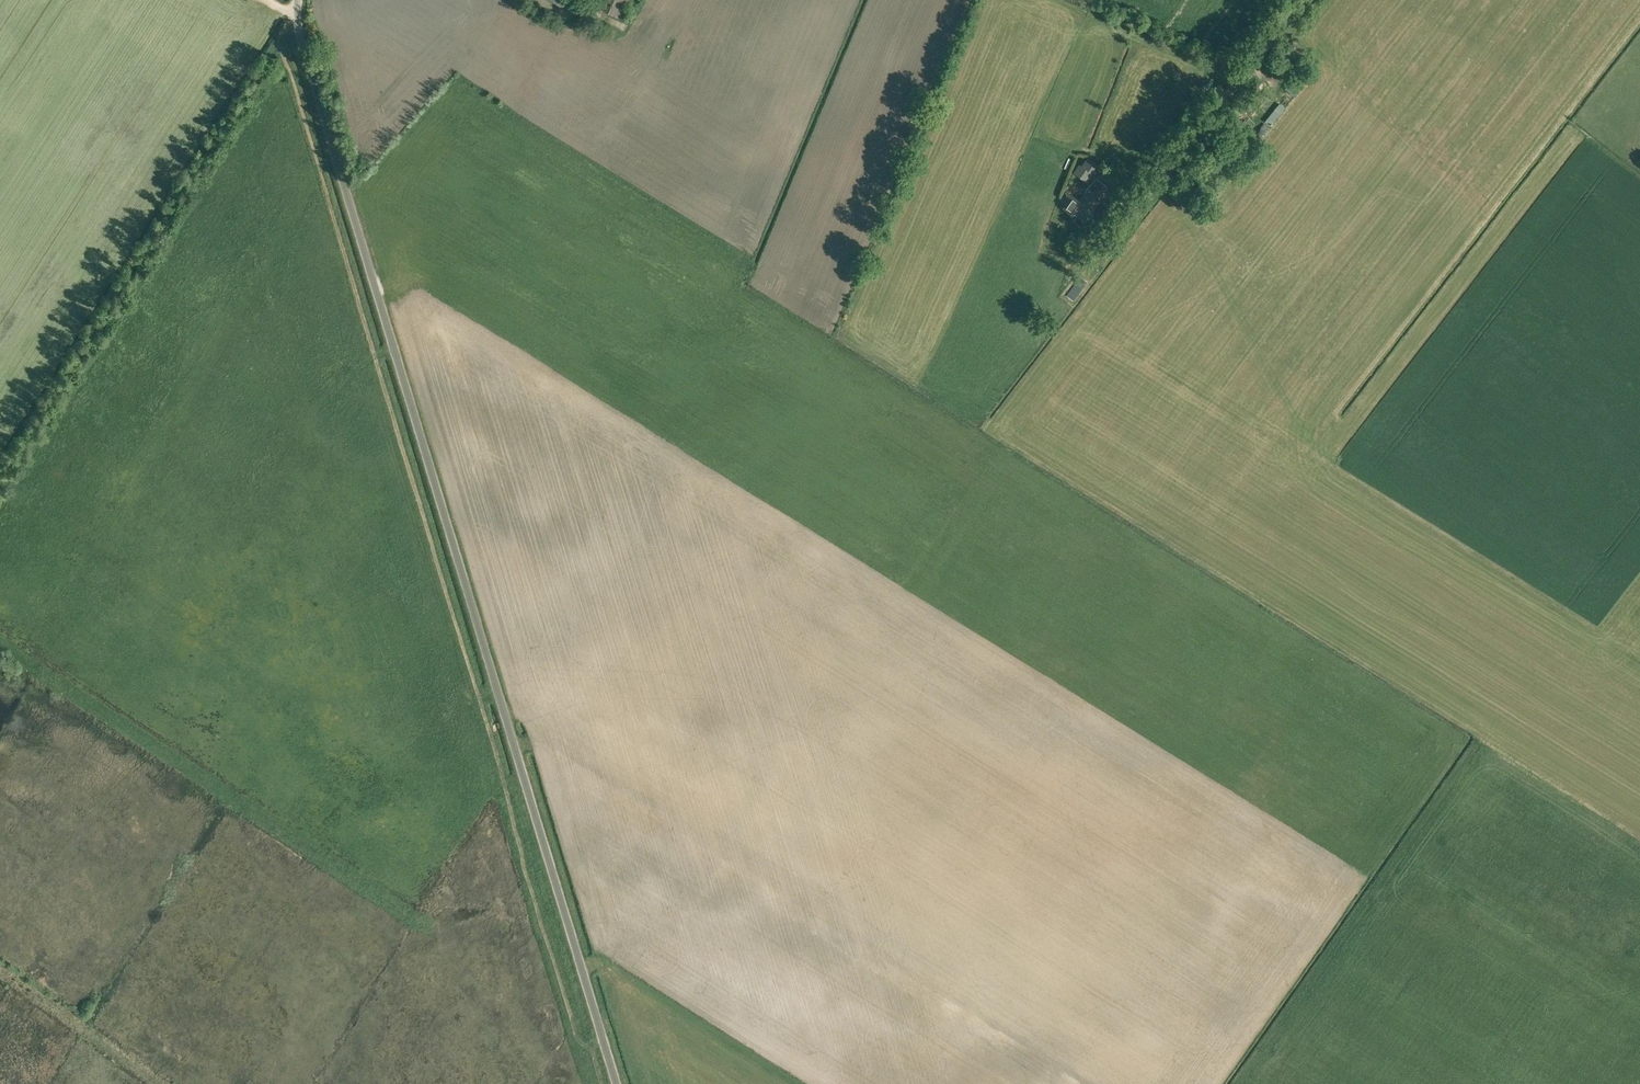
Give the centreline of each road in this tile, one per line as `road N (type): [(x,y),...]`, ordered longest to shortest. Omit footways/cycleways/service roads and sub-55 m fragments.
road 1 (unclassified): [(616,1083),(300,37),(297,0)]
road 2 (unclassified): [(1302,0),(1123,232)]

